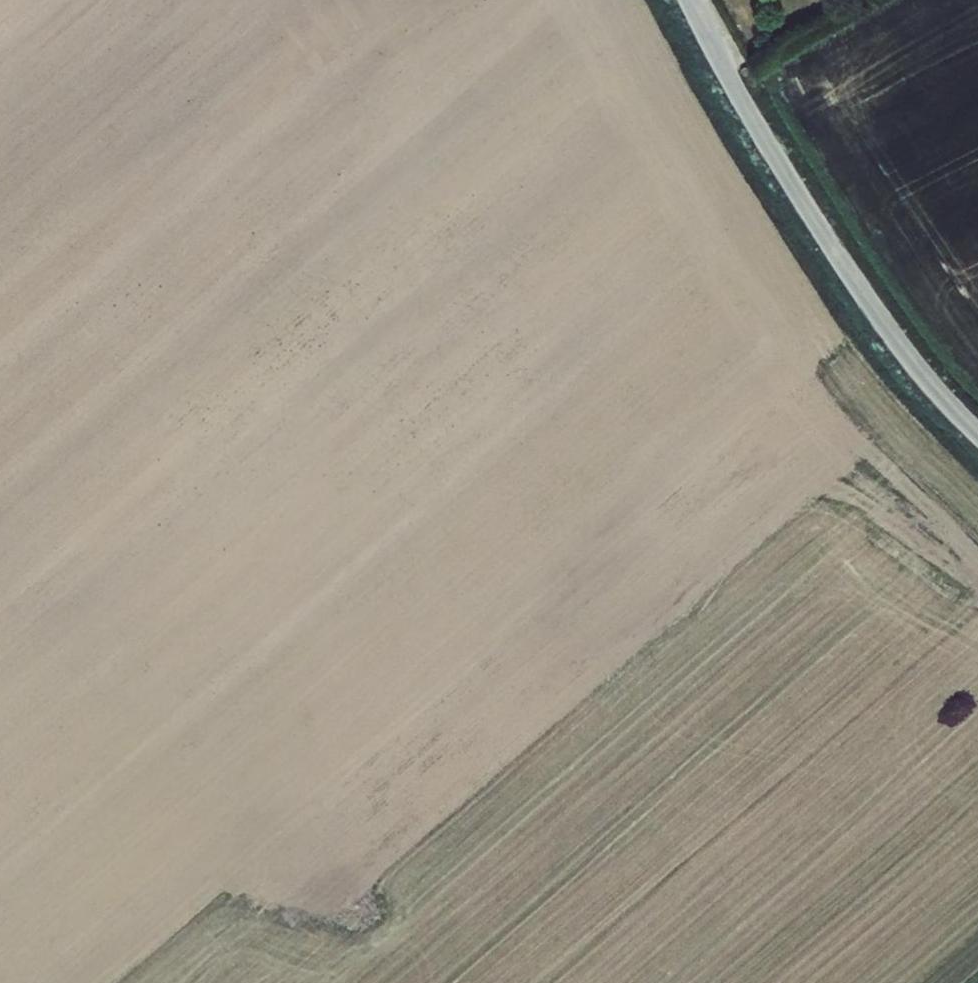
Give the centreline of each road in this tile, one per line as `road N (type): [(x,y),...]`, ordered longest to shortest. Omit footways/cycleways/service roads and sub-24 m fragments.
road 1 (unclassified): [(977,436),(918,370),(824,236),(688,0)]

